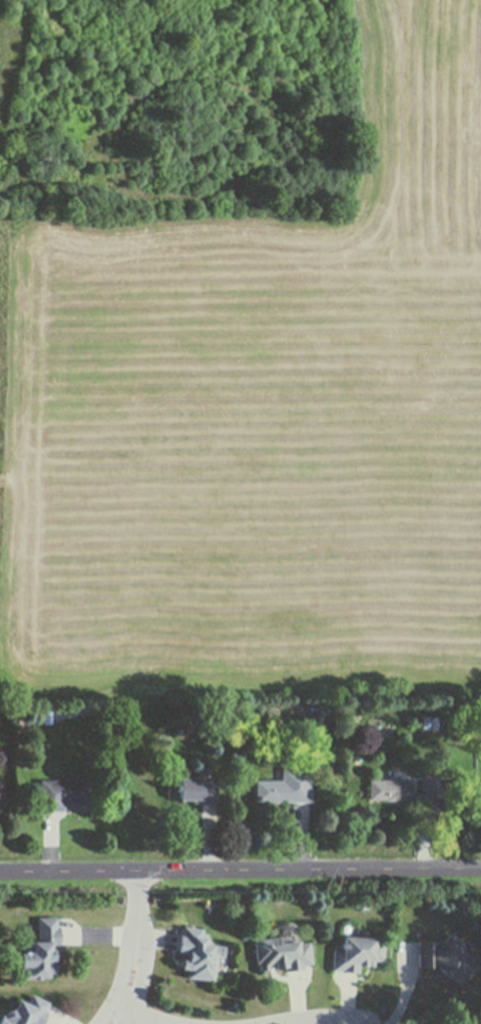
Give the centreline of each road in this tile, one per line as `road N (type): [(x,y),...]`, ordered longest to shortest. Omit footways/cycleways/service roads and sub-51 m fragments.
road 1 (tertiary): [(480,868),(0,872)]
road 2 (residential): [(140,871),(139,964),(114,1023)]

